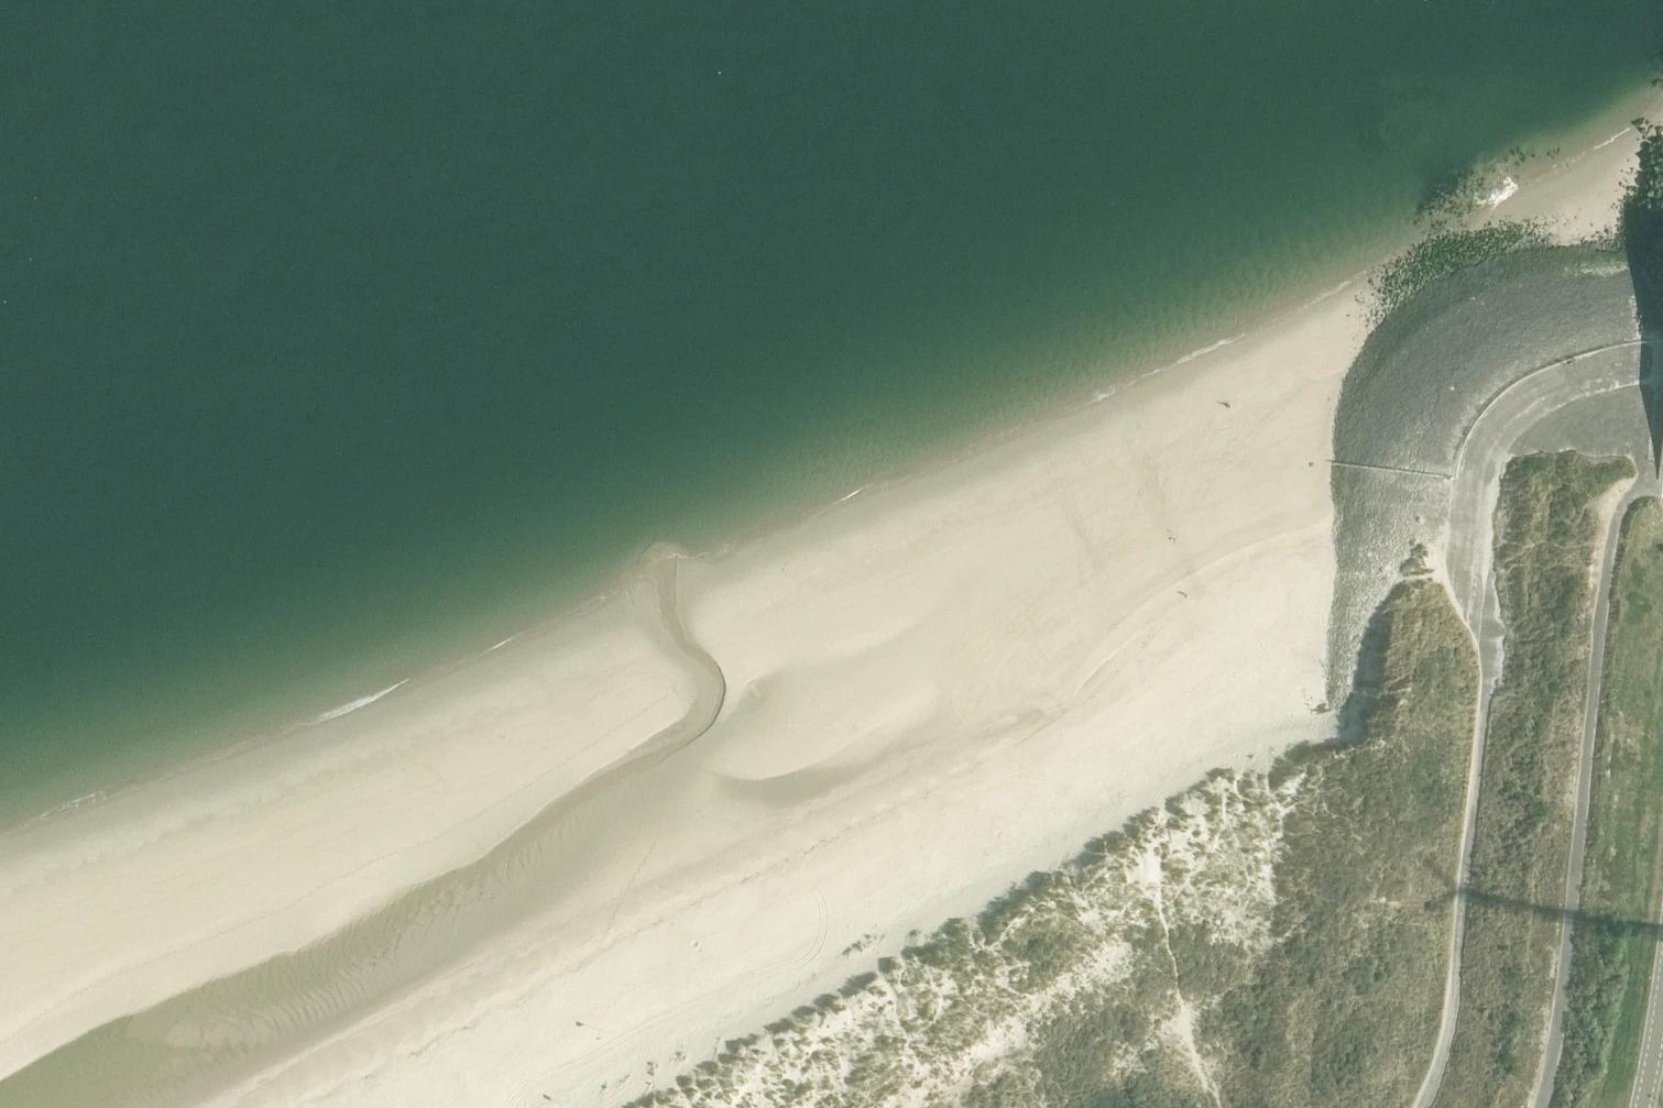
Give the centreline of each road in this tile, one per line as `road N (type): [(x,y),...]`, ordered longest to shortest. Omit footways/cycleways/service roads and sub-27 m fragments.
road 1 (unclassified): [(1643,1107),(1662,972)]

